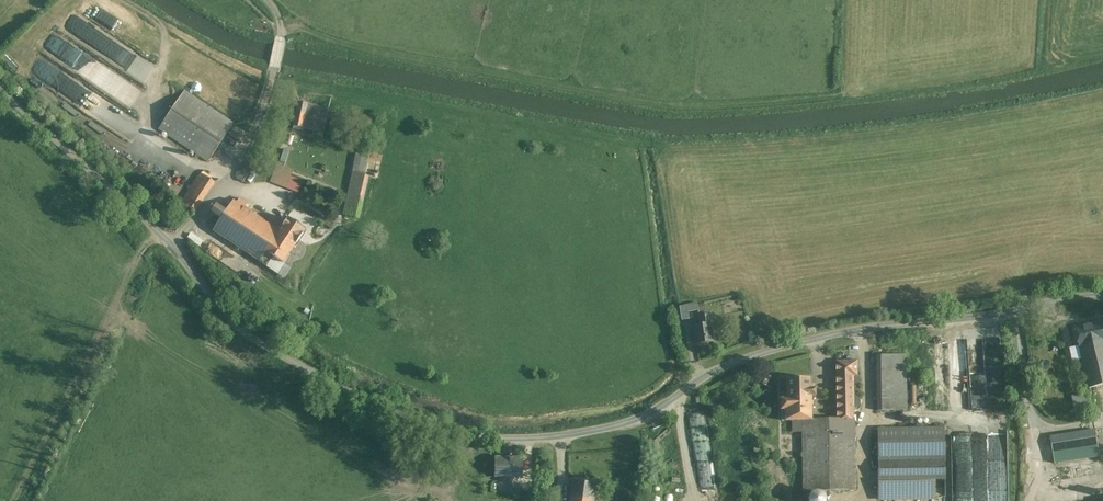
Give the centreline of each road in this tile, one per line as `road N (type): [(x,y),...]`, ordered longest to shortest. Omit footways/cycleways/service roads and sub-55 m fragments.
road 1 (unclassified): [(1102,295),(808,340),(746,359),(683,389),(653,414),(607,430),(491,440),(380,410),(235,329),(171,242),(0,89)]

